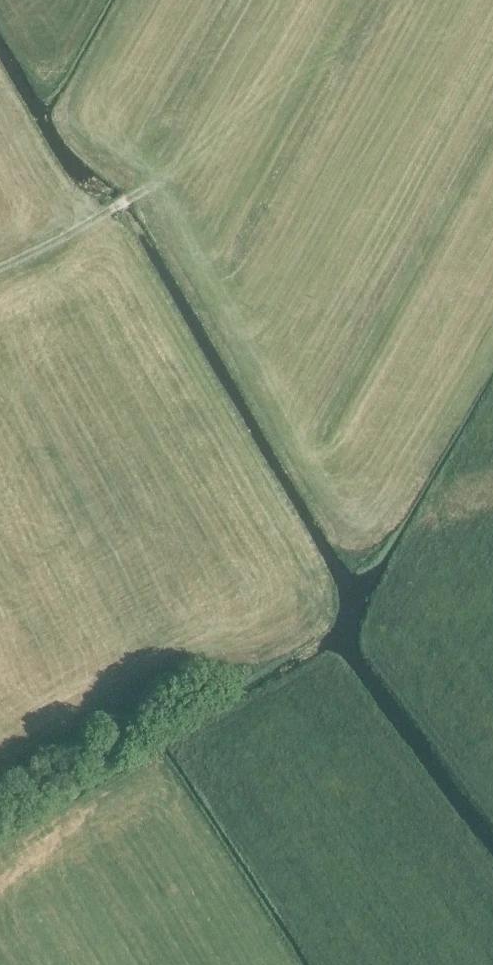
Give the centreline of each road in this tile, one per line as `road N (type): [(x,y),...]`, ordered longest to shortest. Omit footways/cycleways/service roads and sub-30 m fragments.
road 1 (track): [(157,183),(0,267)]

